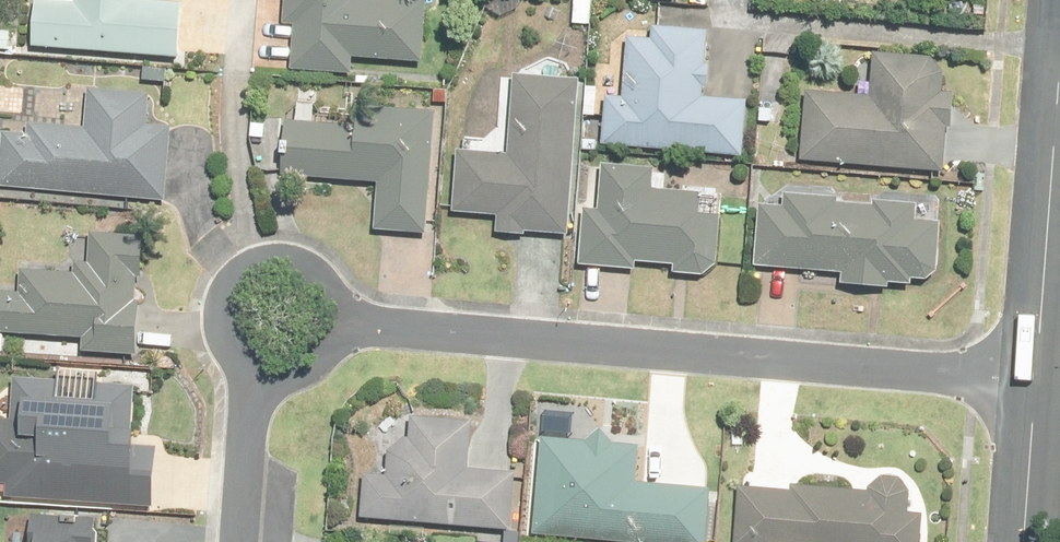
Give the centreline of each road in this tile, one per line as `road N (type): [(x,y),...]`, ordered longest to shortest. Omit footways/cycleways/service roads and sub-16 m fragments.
road 1 (residential): [(244,541),(254,402),(276,316),(1036,387)]
road 2 (residential): [(1059,87),(1036,387)]
road 3 (residential): [(1036,387),(1025,541)]

